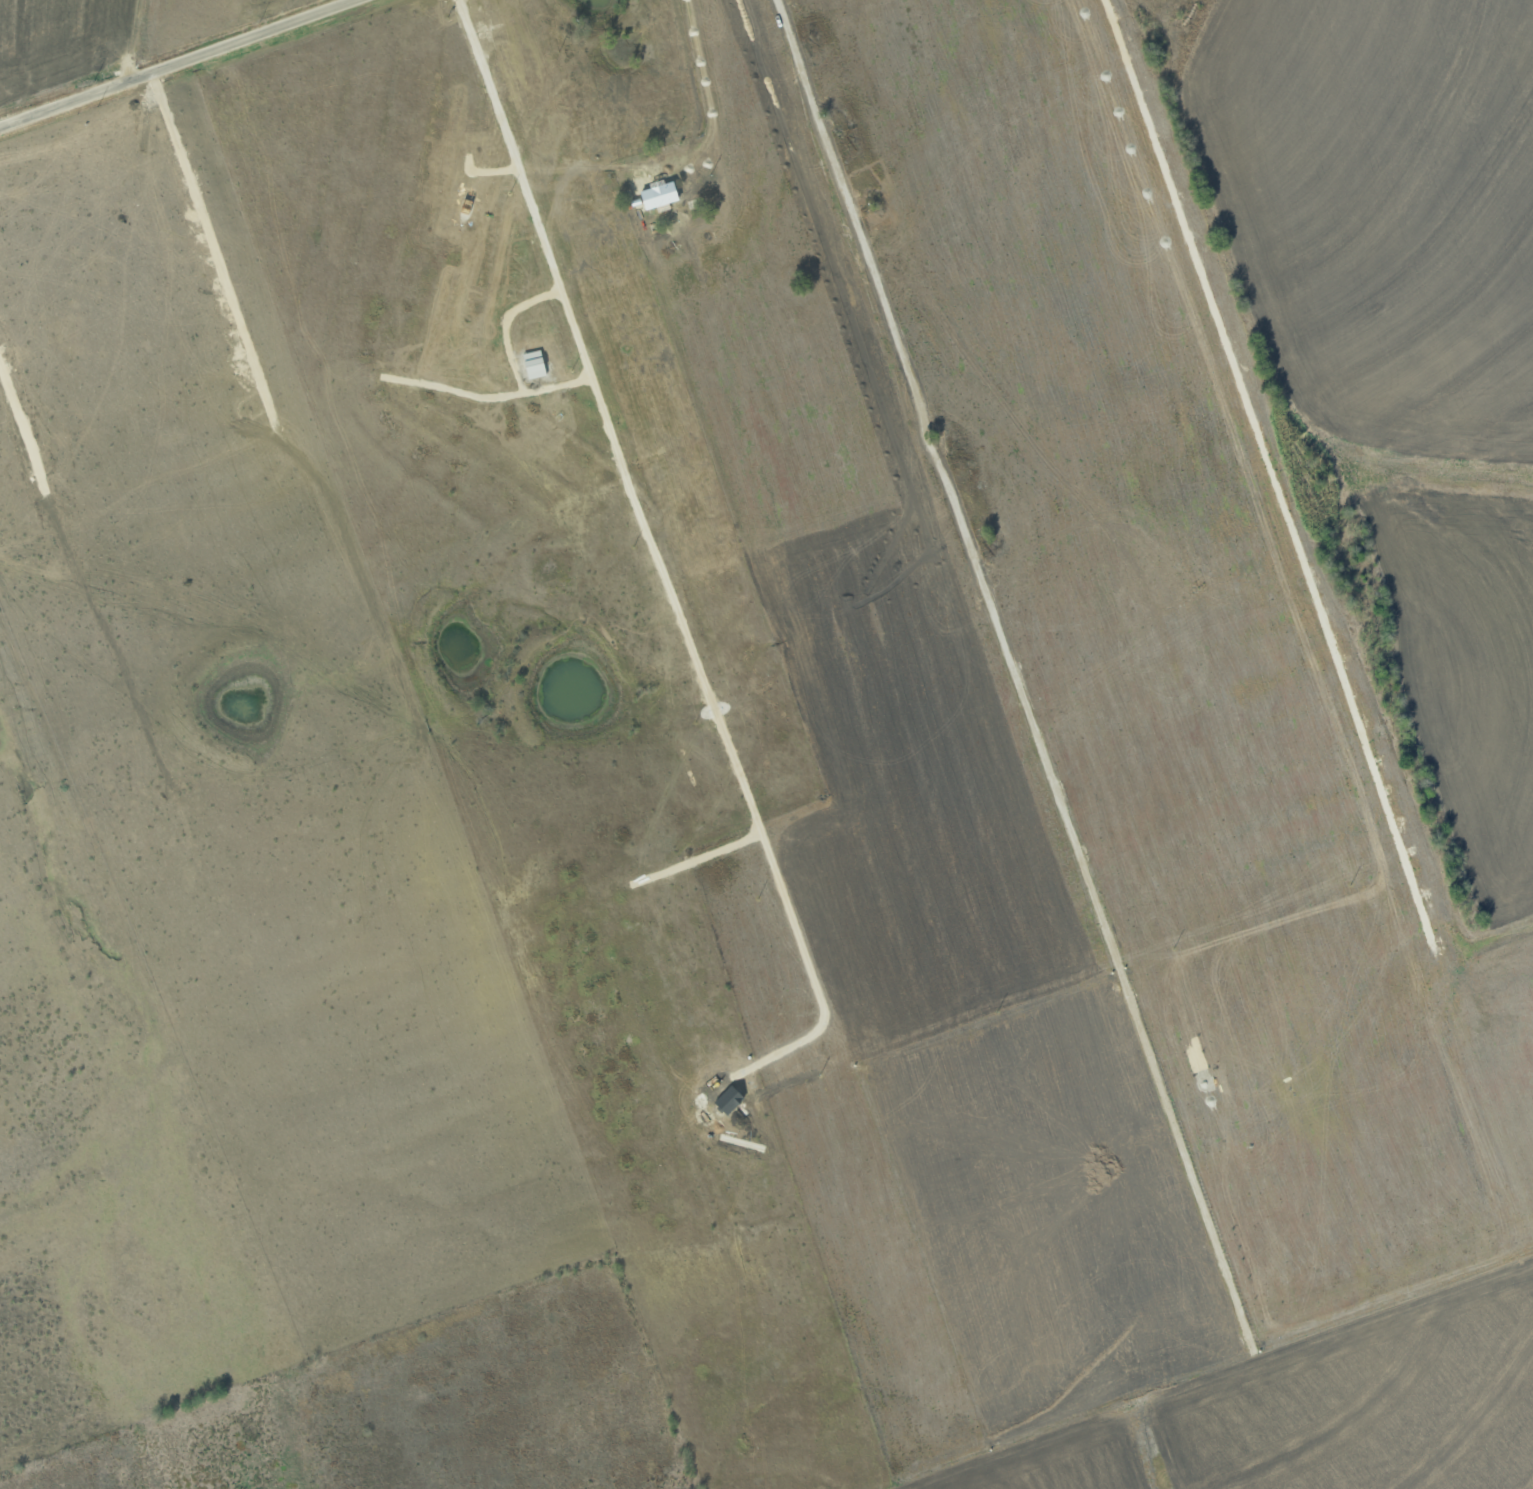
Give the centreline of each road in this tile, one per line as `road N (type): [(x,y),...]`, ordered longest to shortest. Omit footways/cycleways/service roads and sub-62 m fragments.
road 1 (residential): [(0,127),(354,0)]

